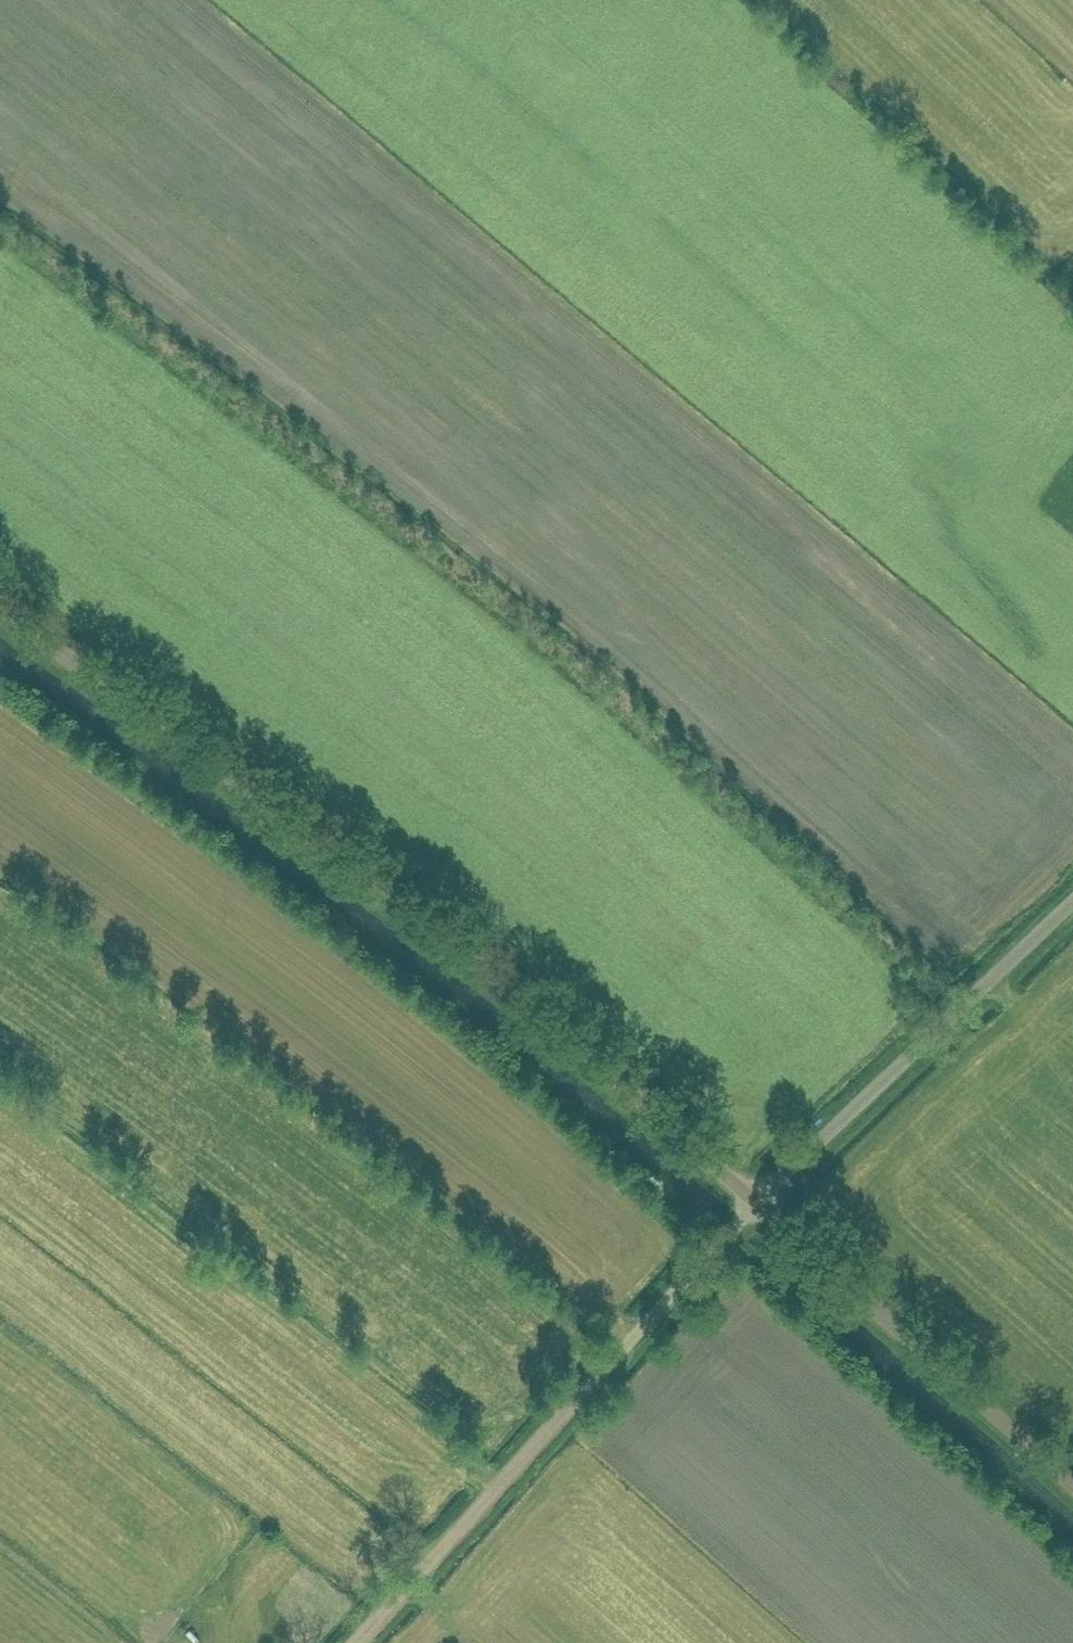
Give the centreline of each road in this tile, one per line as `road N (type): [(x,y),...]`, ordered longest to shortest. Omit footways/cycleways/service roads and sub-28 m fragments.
road 1 (unclassified): [(767,1201),(471,951),(0,614)]
road 2 (track): [(767,1201),(354,1642)]
road 3 (unclassified): [(767,1201),(1072,909)]
road 4 (unclassified): [(1072,1474),(767,1201)]

